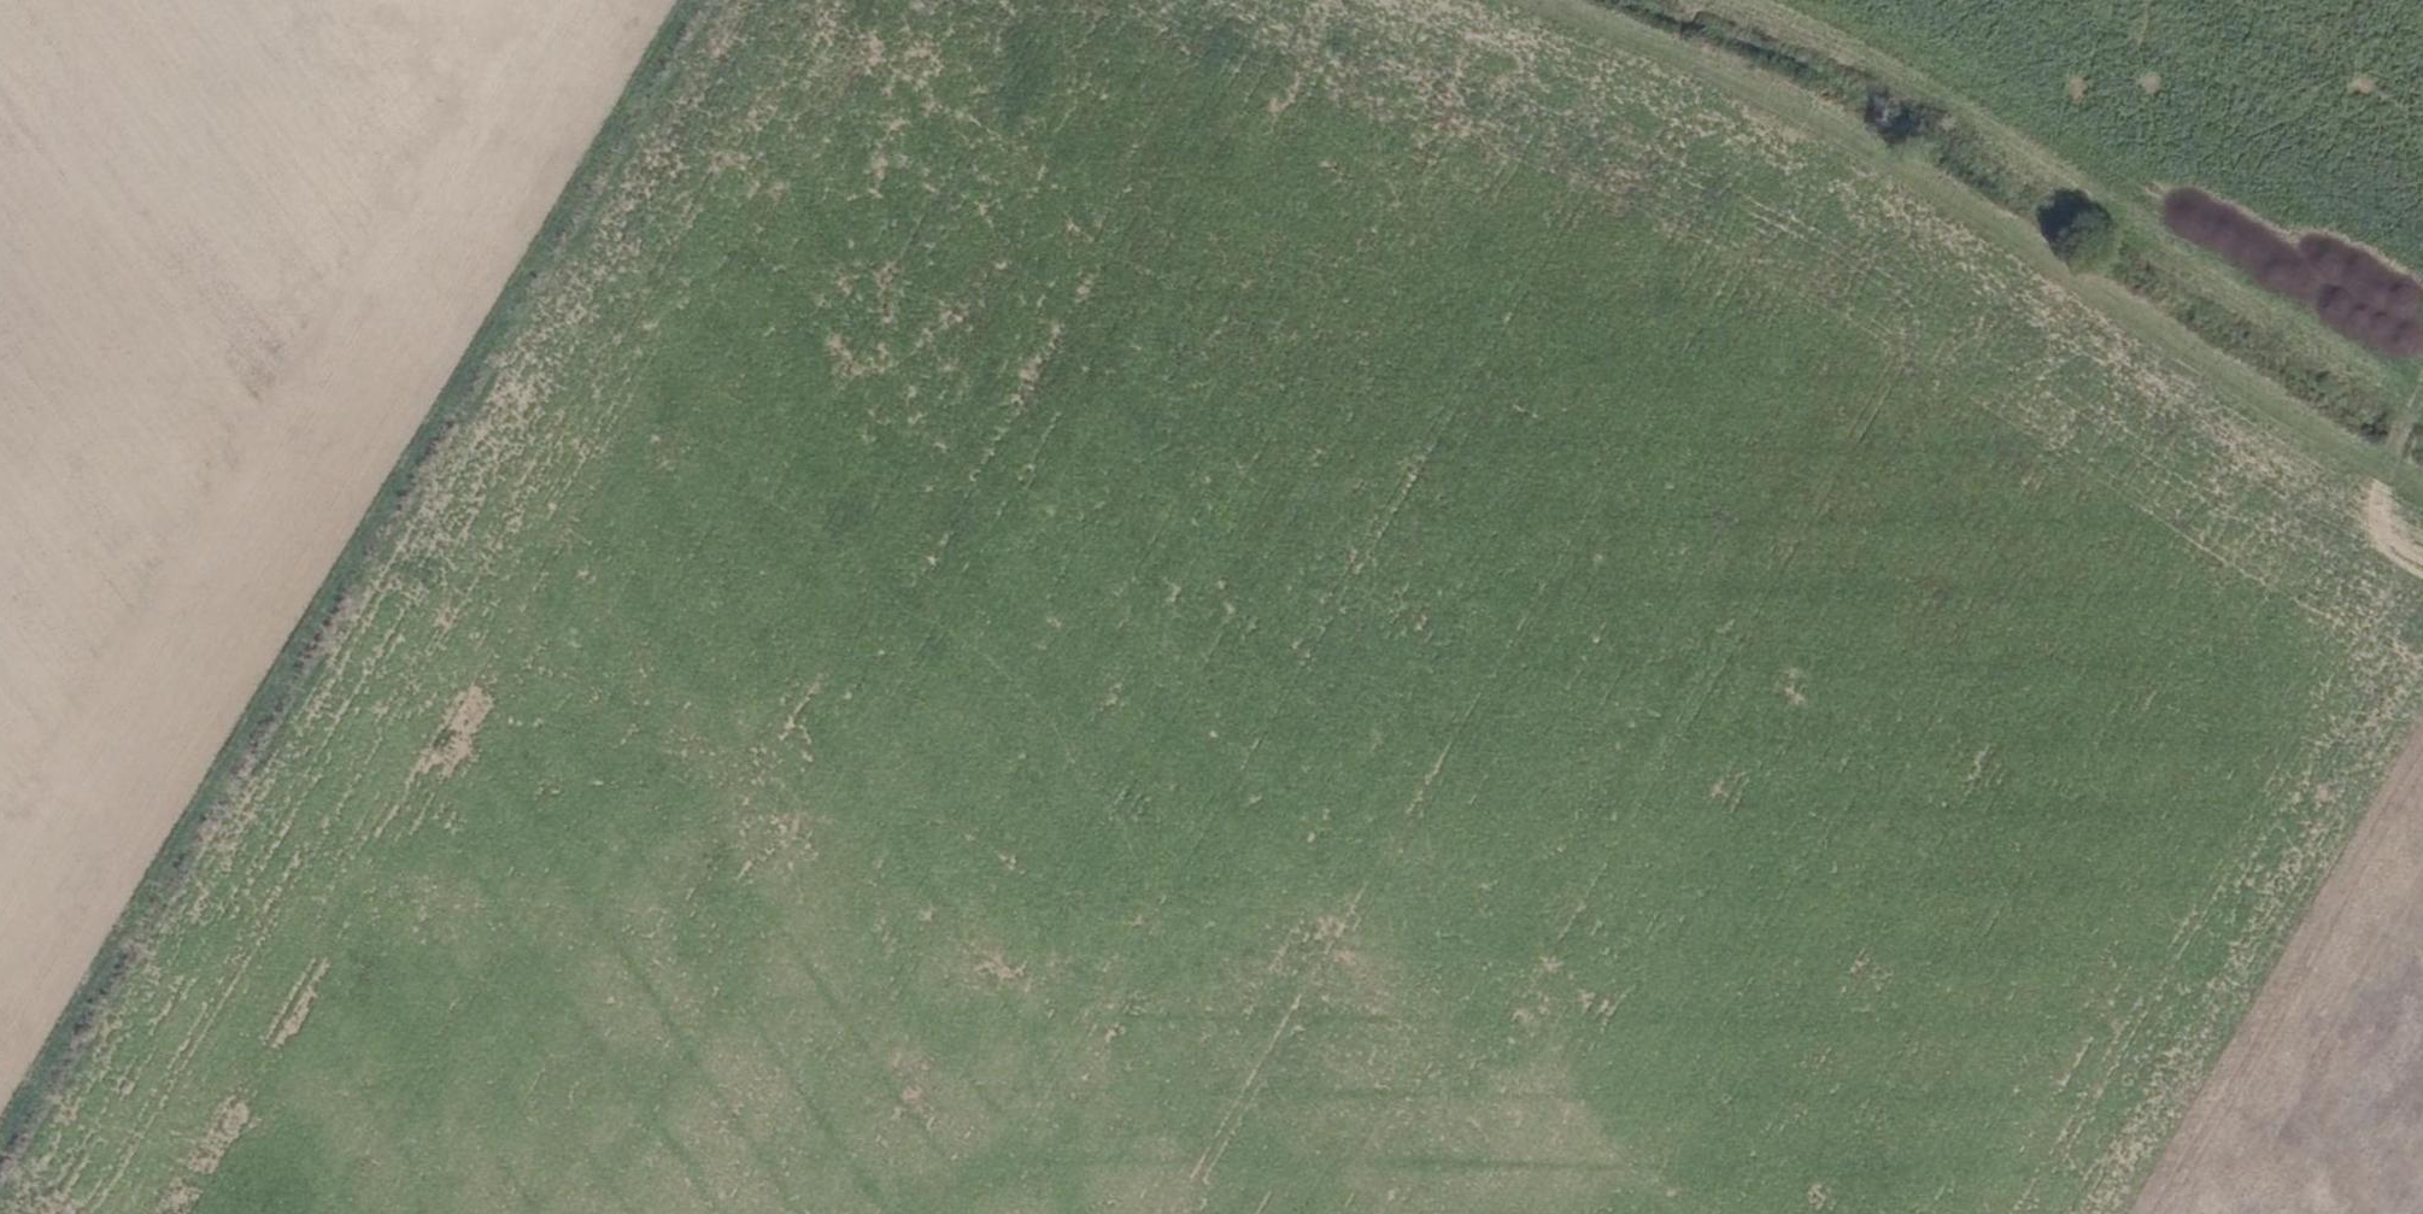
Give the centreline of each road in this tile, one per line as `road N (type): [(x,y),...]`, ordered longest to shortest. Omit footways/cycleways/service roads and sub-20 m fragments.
road 1 (track): [(1521,0),(1771,89),(2386,470)]

